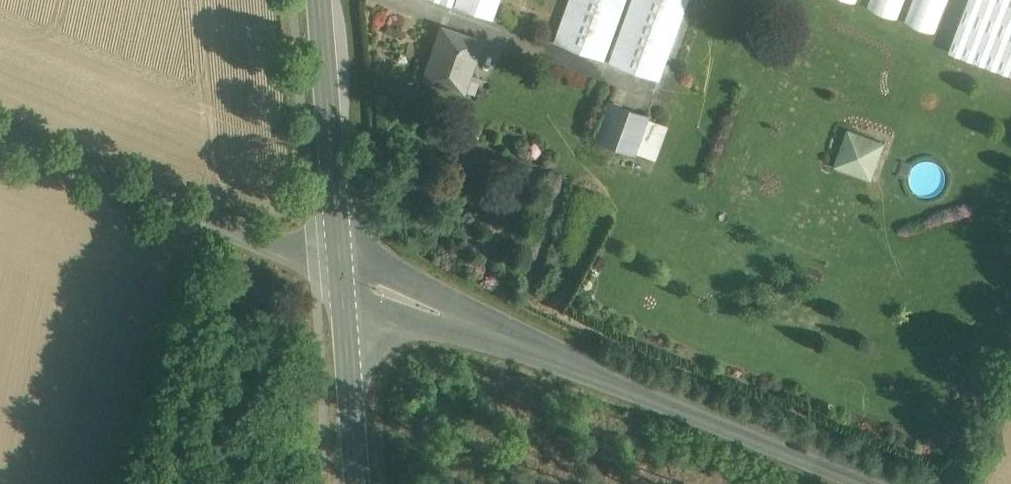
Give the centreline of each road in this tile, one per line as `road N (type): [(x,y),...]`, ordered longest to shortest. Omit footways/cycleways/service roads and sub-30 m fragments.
road 1 (unclassified): [(340,263),(899,483)]
road 2 (unclassified): [(0,132),(340,263)]
road 3 (tertiary): [(340,263),(319,0)]
road 4 (tertiary): [(362,483),(340,263)]

